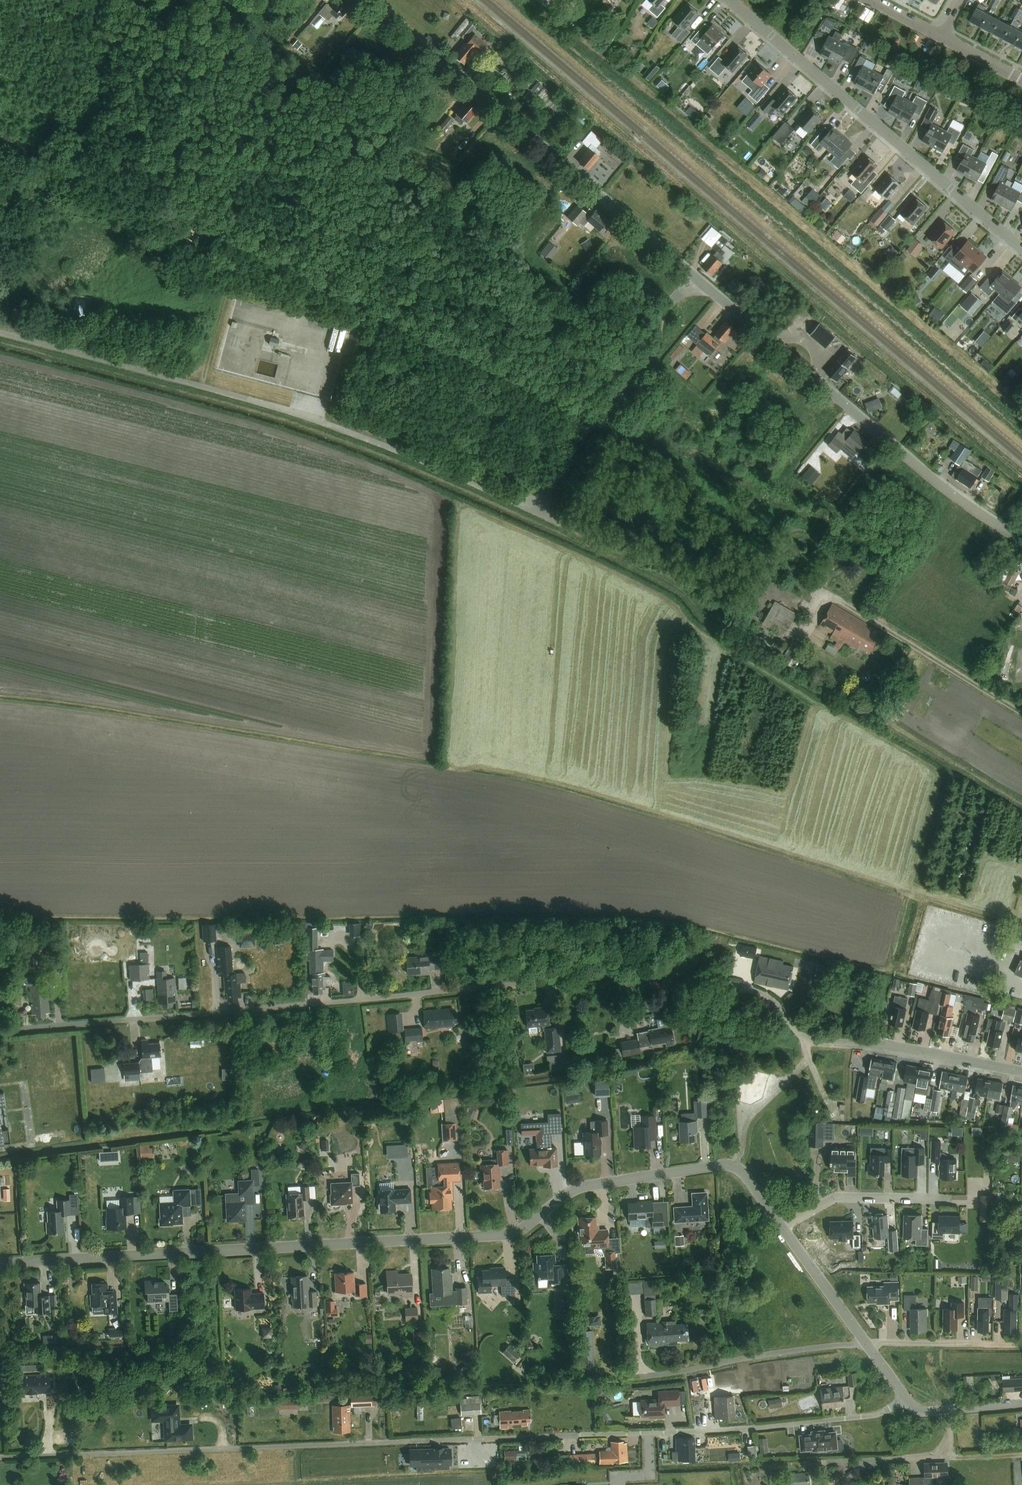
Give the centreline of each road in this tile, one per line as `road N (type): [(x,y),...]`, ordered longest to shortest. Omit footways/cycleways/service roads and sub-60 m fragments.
road 1 (residential): [(905,1398),(875,1415),(711,1431),(0,1459)]
road 2 (unclassified): [(1021,541),(940,485),(368,0)]
road 3 (residential): [(0,1264),(503,1235),(576,1189),(725,1165),(742,1172),(782,1228)]
road 4 (residential): [(803,1034),(759,991),(655,971),(0,1033)]
road 5 (unclassified): [(1021,249),(730,0)]
road 6 (residential): [(867,1344),(642,1377)]
road 7 (residential): [(1021,1072),(803,1034)]
road 8 (residential): [(782,1228),(835,1198),(944,1200)]
road 9 (residential): [(782,1228),(867,1344)]
road 10 (residential): [(951,1459),(825,1463)]

